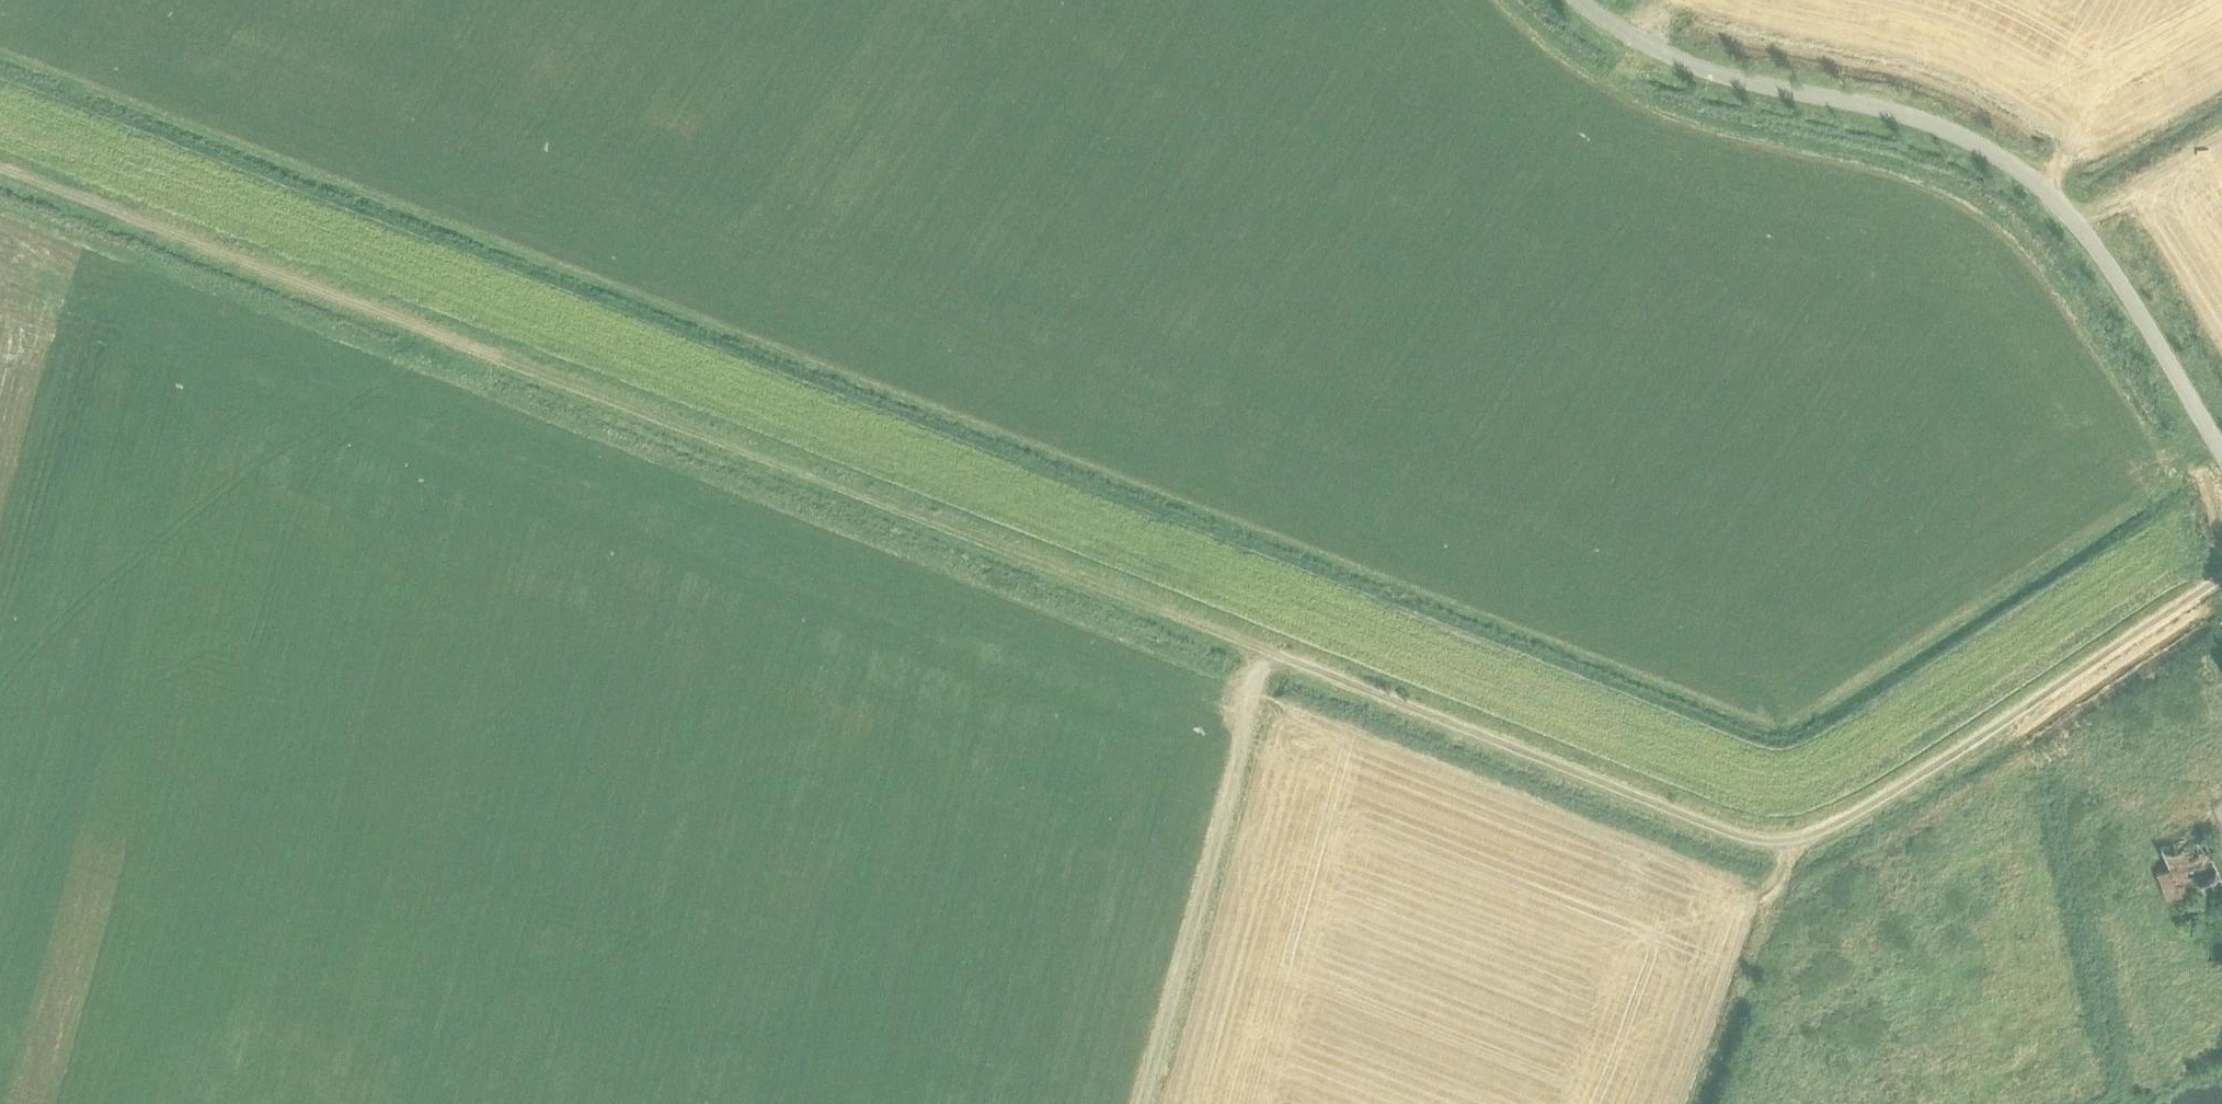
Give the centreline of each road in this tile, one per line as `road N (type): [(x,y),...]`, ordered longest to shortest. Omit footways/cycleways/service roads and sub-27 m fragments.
road 1 (track): [(0,166),(1290,658),(1731,835),(1782,840),(1831,827),(2221,576)]
road 2 (unclassified): [(2221,446),(2103,255),(2050,190),(1997,152),(1949,129),(1639,39),(1580,0)]
road 3 (track): [(1290,658),(1262,670),(1250,699),(1143,1103)]

